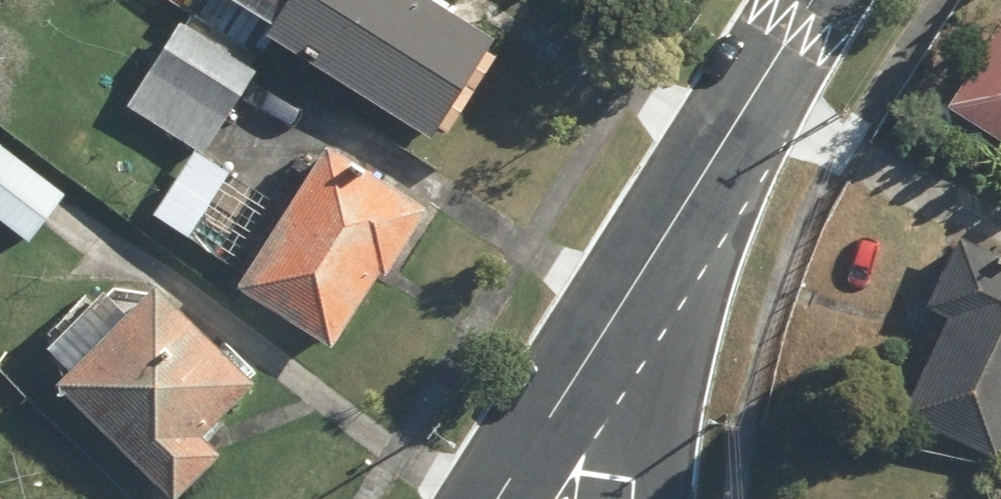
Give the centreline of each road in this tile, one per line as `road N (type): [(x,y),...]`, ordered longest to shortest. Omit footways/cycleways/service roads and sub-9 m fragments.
road 1 (residential): [(674,241),(513,498)]
road 2 (residential): [(826,0),(674,241)]
road 3 (residential): [(646,498),(674,241)]

